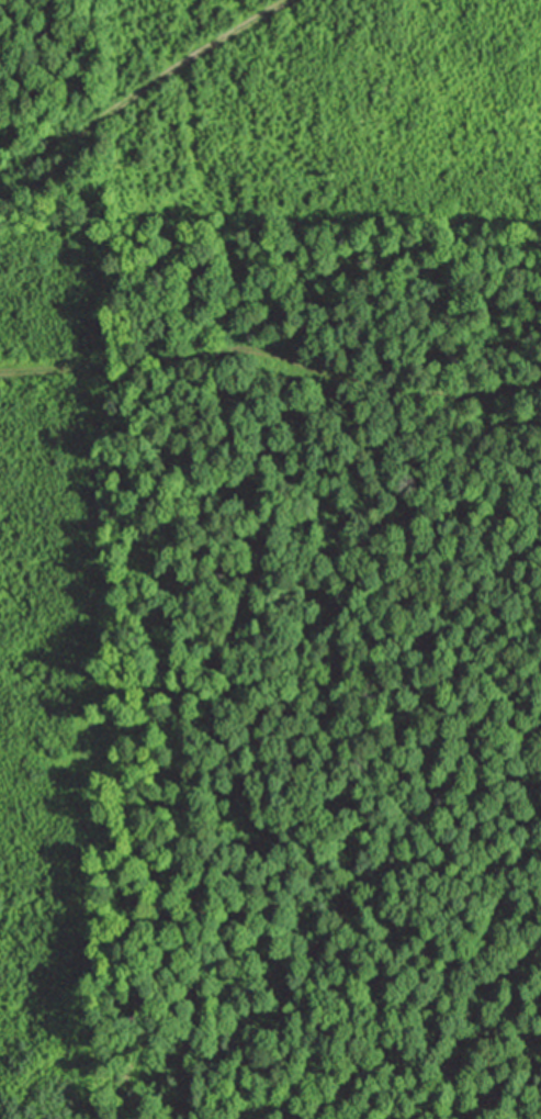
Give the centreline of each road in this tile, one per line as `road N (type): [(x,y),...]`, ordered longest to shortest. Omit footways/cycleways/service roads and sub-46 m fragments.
road 1 (track): [(284,0),(0,172)]

